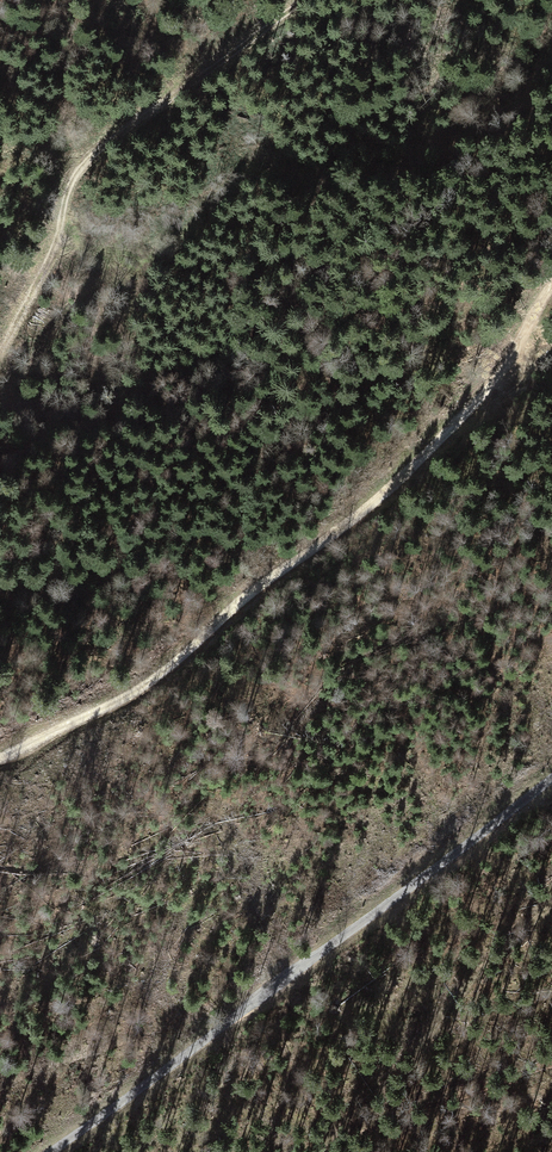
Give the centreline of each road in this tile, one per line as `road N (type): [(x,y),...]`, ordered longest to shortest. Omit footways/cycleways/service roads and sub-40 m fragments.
road 1 (track): [(0,763),(139,693),(442,464),(551,284)]
road 2 (track): [(551,768),(27,1151)]
road 3 (track): [(311,0),(95,155),(69,189),(46,271),(0,356)]

